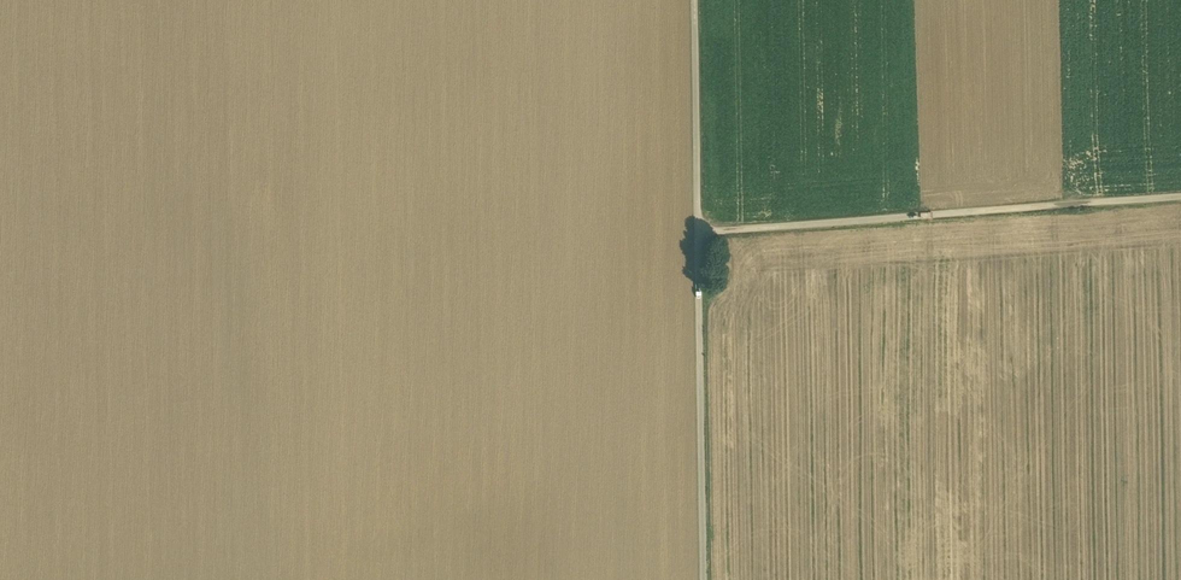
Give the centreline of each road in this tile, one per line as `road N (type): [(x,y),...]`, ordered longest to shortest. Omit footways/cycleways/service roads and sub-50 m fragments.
road 1 (track): [(694,0),(702,579)]
road 2 (track): [(698,231),(1180,195)]

